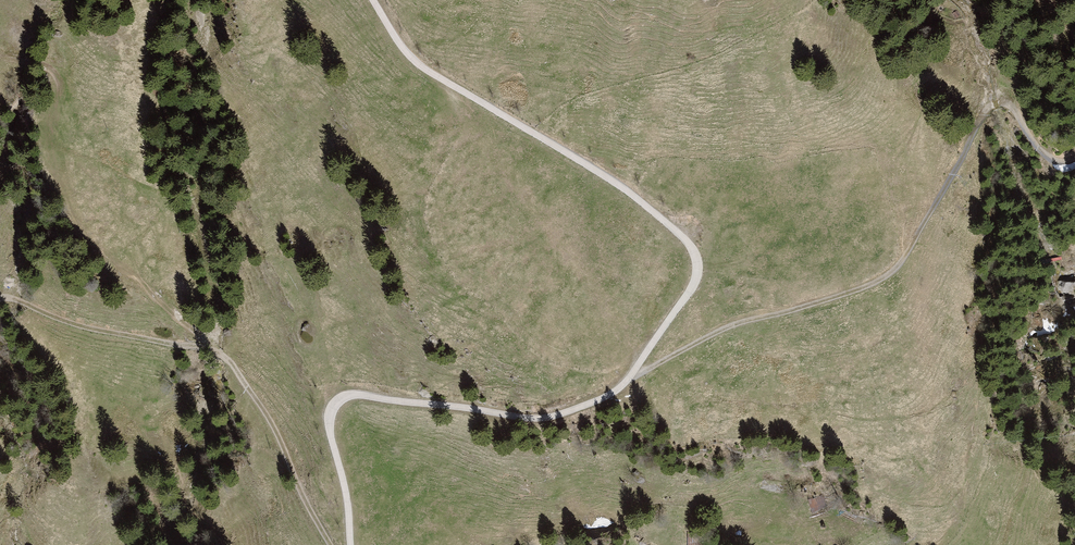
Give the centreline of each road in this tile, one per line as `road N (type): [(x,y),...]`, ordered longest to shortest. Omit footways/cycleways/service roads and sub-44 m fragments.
road 1 (track): [(1074,161),(1045,156),(1004,104),(995,105),(891,277),(739,323),(632,377)]
road 2 (track): [(370,0),(418,68),(591,171),(690,246),(693,286),(632,377)]
road 3 (track): [(632,377),(616,391),(545,419),(357,395),(335,401),(329,422),(351,544)]
road 4 (track): [(0,301),(76,327),(209,349),(233,363),(329,544)]

